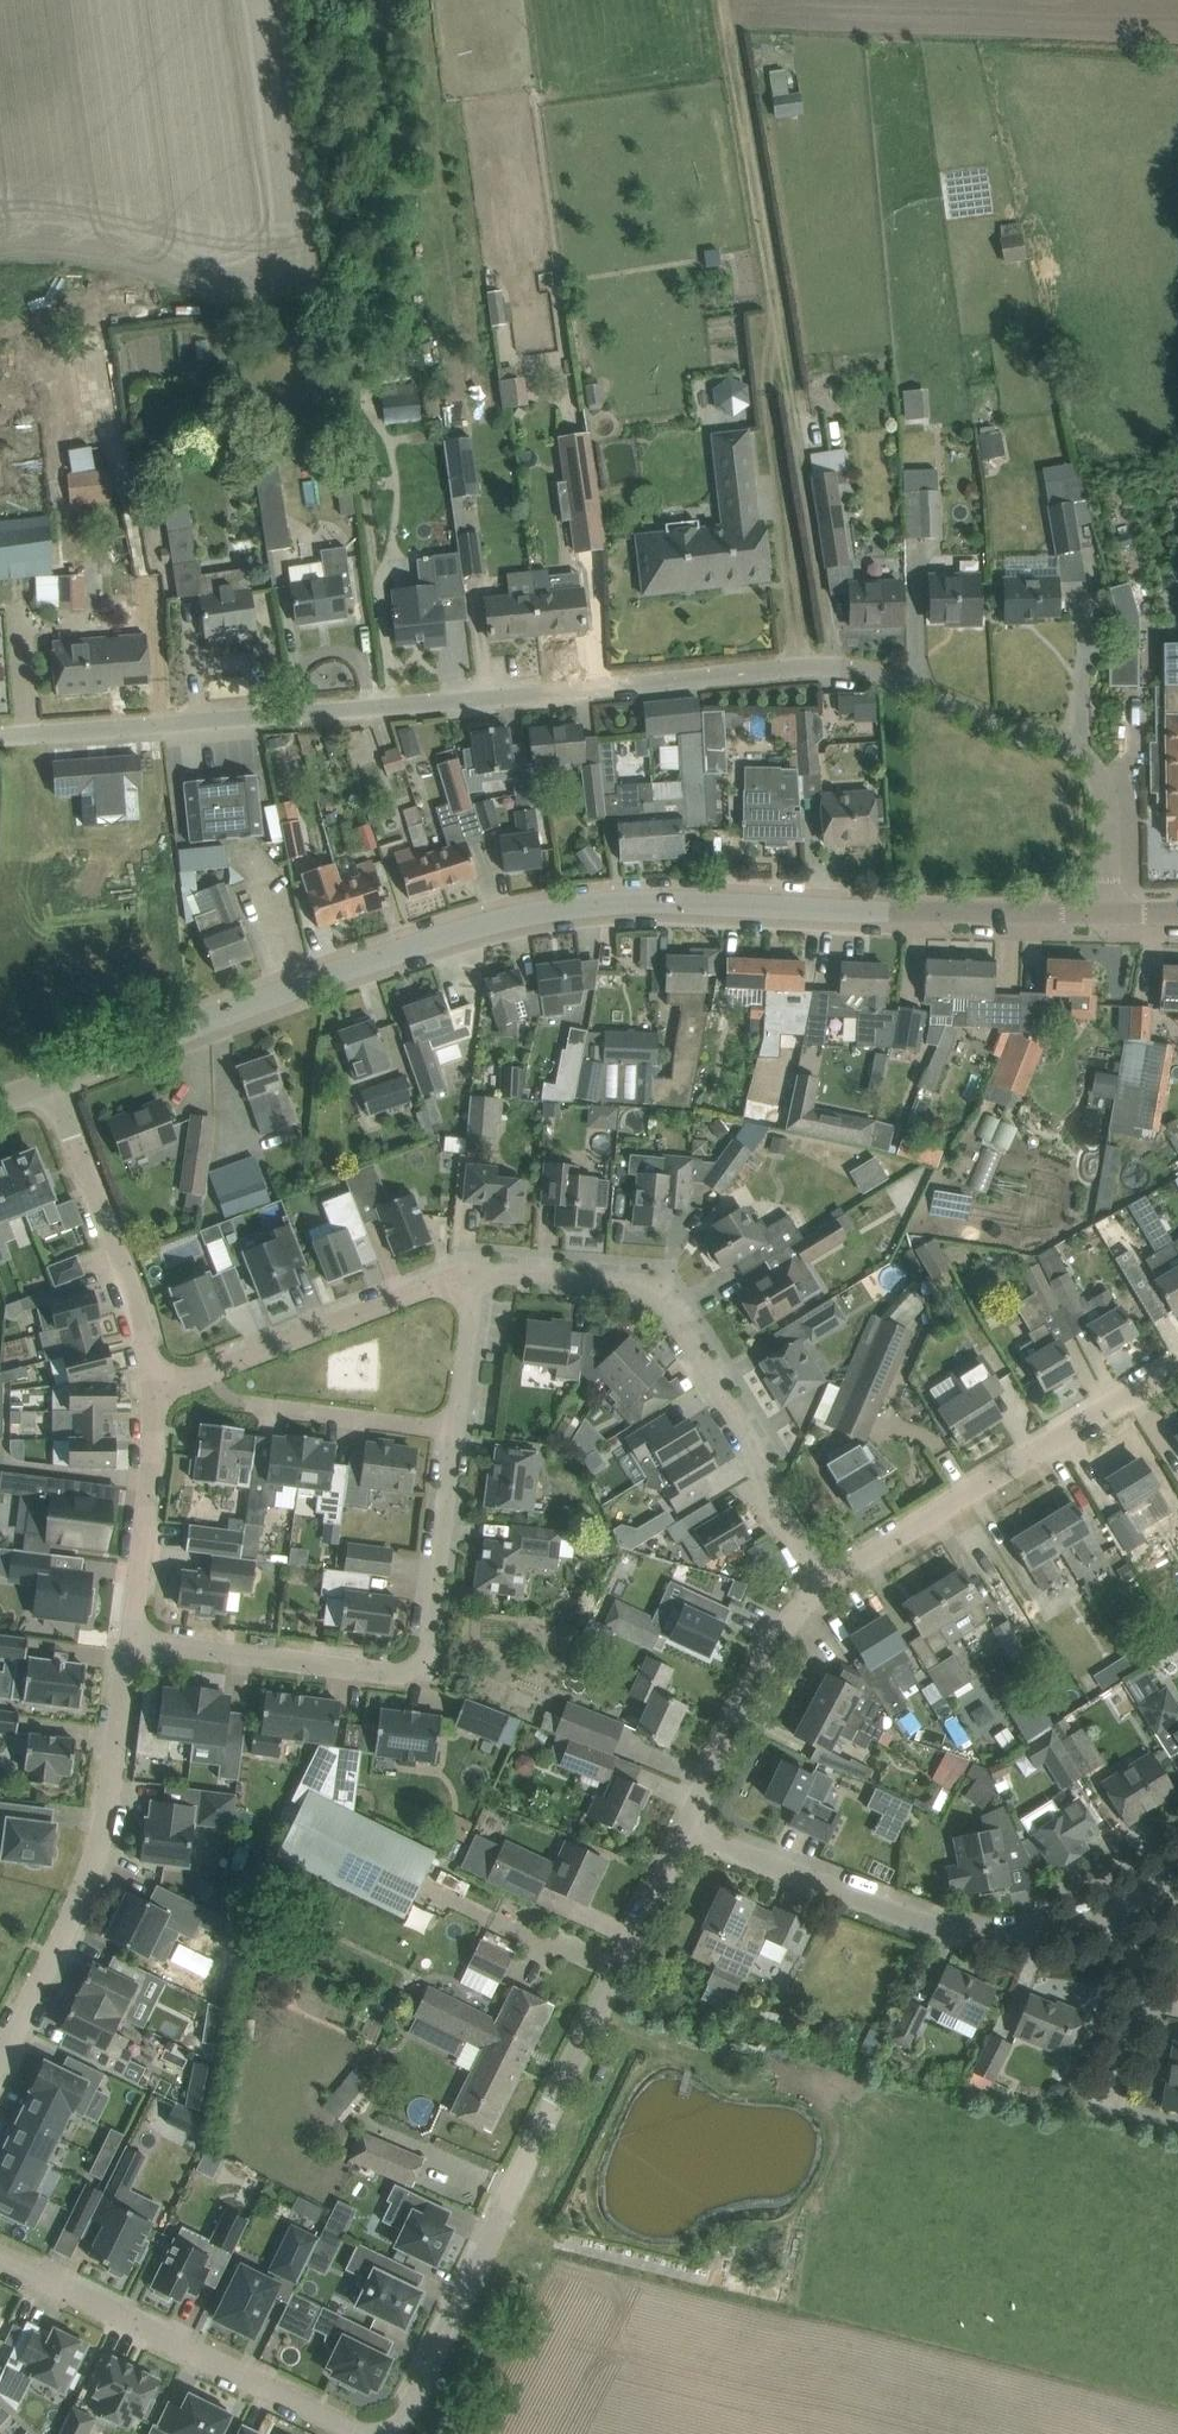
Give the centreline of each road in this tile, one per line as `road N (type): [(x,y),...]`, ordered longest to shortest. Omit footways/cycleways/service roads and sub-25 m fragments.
road 1 (residential): [(0,734),(832,666),(880,673),(1110,777),(1109,922)]
road 2 (tertiary): [(53,1087),(469,937),(567,914),(711,908),(1109,922)]
road 3 (residential): [(404,2433),(684,1831)]
road 4 (residential): [(456,1432),(423,1664),(405,1681),(131,1643)]
road 5 (residential): [(820,1590),(666,1311),(636,1295),(479,1269)]
road 6 (residential): [(684,1831),(948,1932),(998,1937),(1115,1913)]
road 7 (residential): [(131,1643),(100,1844),(0,2055)]
road 8 (residential): [(820,1590),(1177,1366)]
road 9 (residential): [(0,2261),(357,2433)]
road 10 (residential): [(156,1389),(479,1269)]
road 11 (residential): [(53,1087),(139,1307),(156,1389)]
road 12 (residential): [(684,1831),(774,1642),(820,1590)]
road 13 (residential): [(156,1389),(131,1643)]
road 14 (residential): [(456,1432),(244,1404)]
road 15 (residential): [(1115,1913),(1137,1987),(1103,2098)]
road 16 (residential): [(479,1269),(456,1432)]

